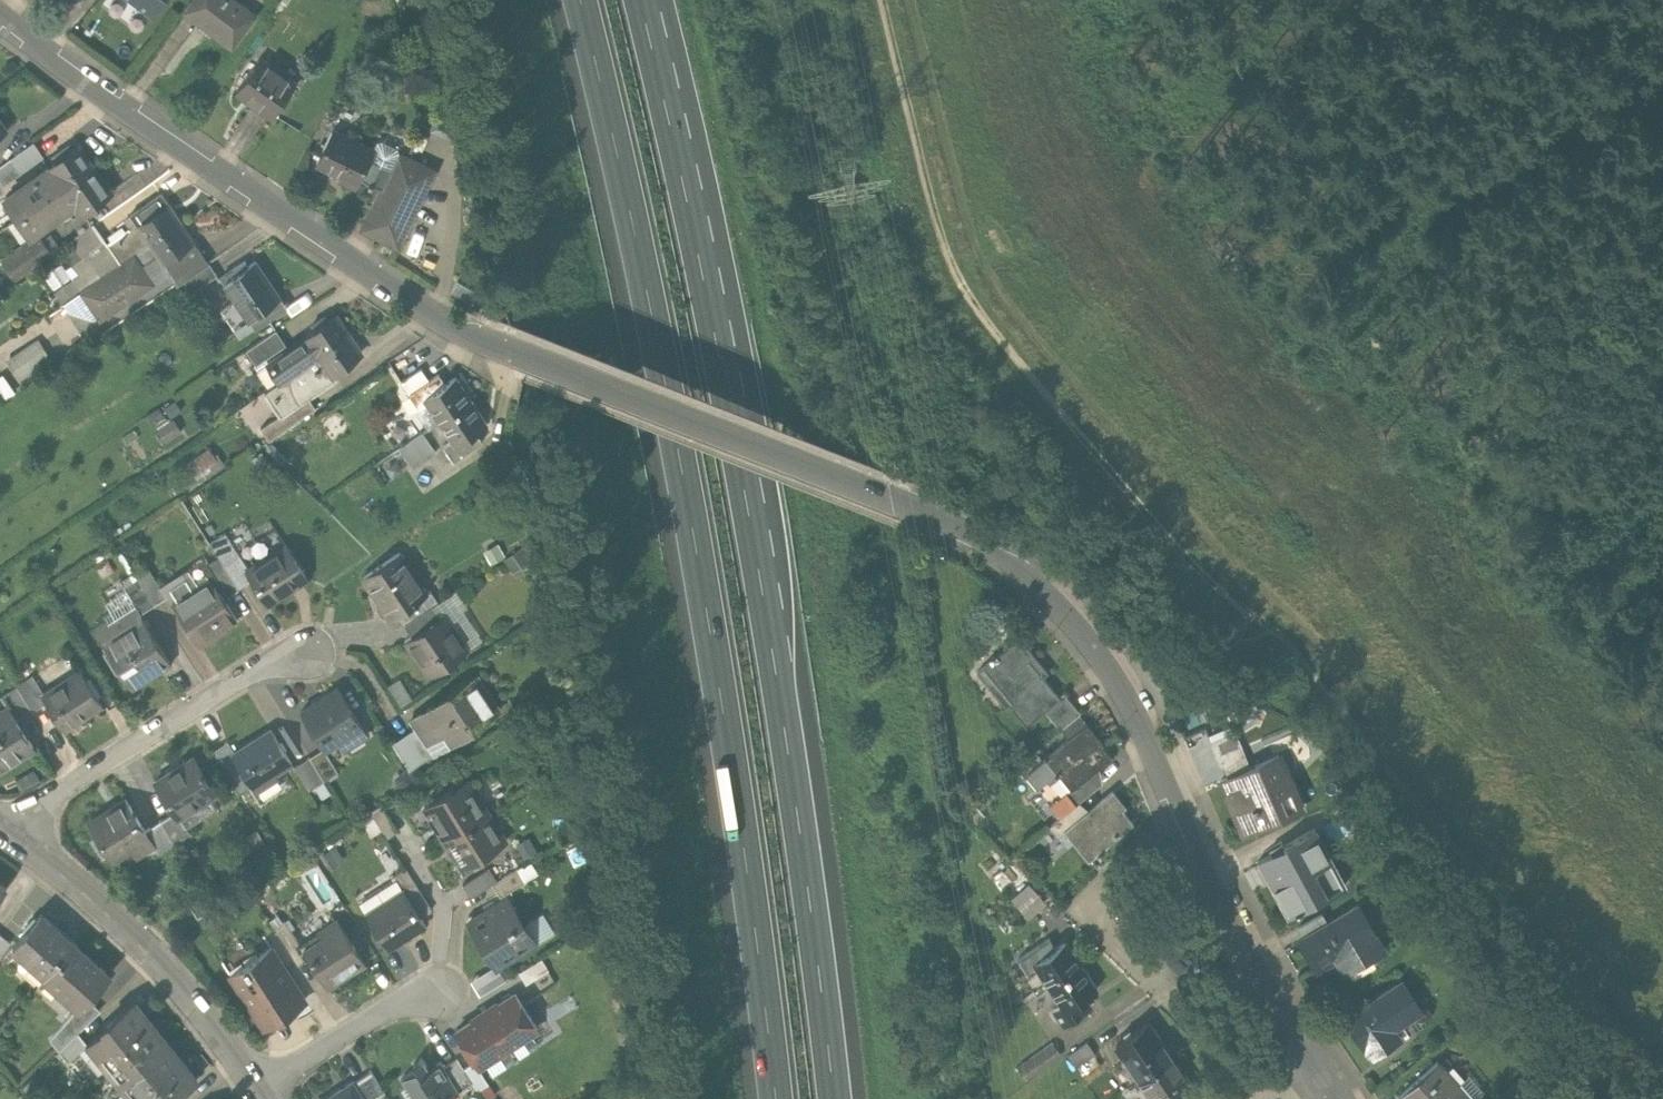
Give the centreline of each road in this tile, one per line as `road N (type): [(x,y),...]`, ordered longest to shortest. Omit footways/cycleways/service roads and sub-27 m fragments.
road 1 (residential): [(1335,1098),(1238,939),(1128,698),(1043,588),(991,544),(906,501),(446,318),(114,100),(0,15)]
road 2 (motorway): [(831,1098),(796,789),(709,281),(639,0)]
road 3 (motorway): [(577,0),(648,297),(734,788),(768,1098)]
road 4 (track): [(880,0),(931,198),(964,290),(1208,582),(1271,626)]
road 5 (track): [(1271,626),(1517,919),(1662,1069)]
road 6 (residential): [(260,1087),(186,988),(104,907),(4,828)]
road 7 (residential): [(4,828),(261,667),(309,653)]
road 8 (track): [(1662,374),(1462,559)]
road 9 (residential): [(260,1087),(398,1004),(443,990)]

